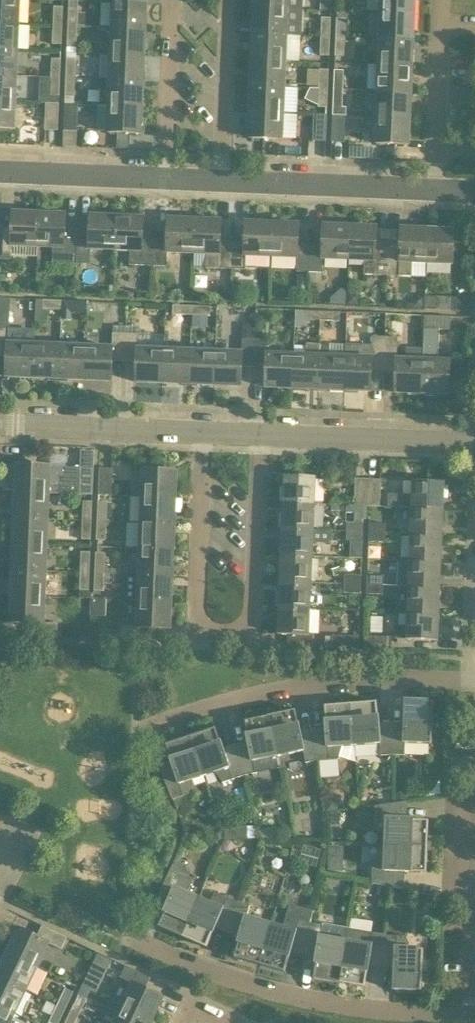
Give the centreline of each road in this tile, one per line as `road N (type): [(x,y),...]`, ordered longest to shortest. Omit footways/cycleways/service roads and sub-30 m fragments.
road 1 (residential): [(210,432),(203,614),(216,628),(244,629),(255,615),(263,434)]
road 2 (residential): [(147,943),(276,991),(406,1012),(469,1011)]
road 3 (residential): [(148,725),(284,688),(474,673)]
road 4 (residential): [(474,440),(263,434)]
road 5 (residential): [(210,432),(0,422)]
road 6 (residential): [(230,175),(439,187)]
road 7 (residential): [(235,0),(230,175)]
road 8 (residential): [(0,168),(174,174)]
road 9 (residential): [(174,174),(178,0)]
road 10 (residential): [(469,1011),(474,850)]

